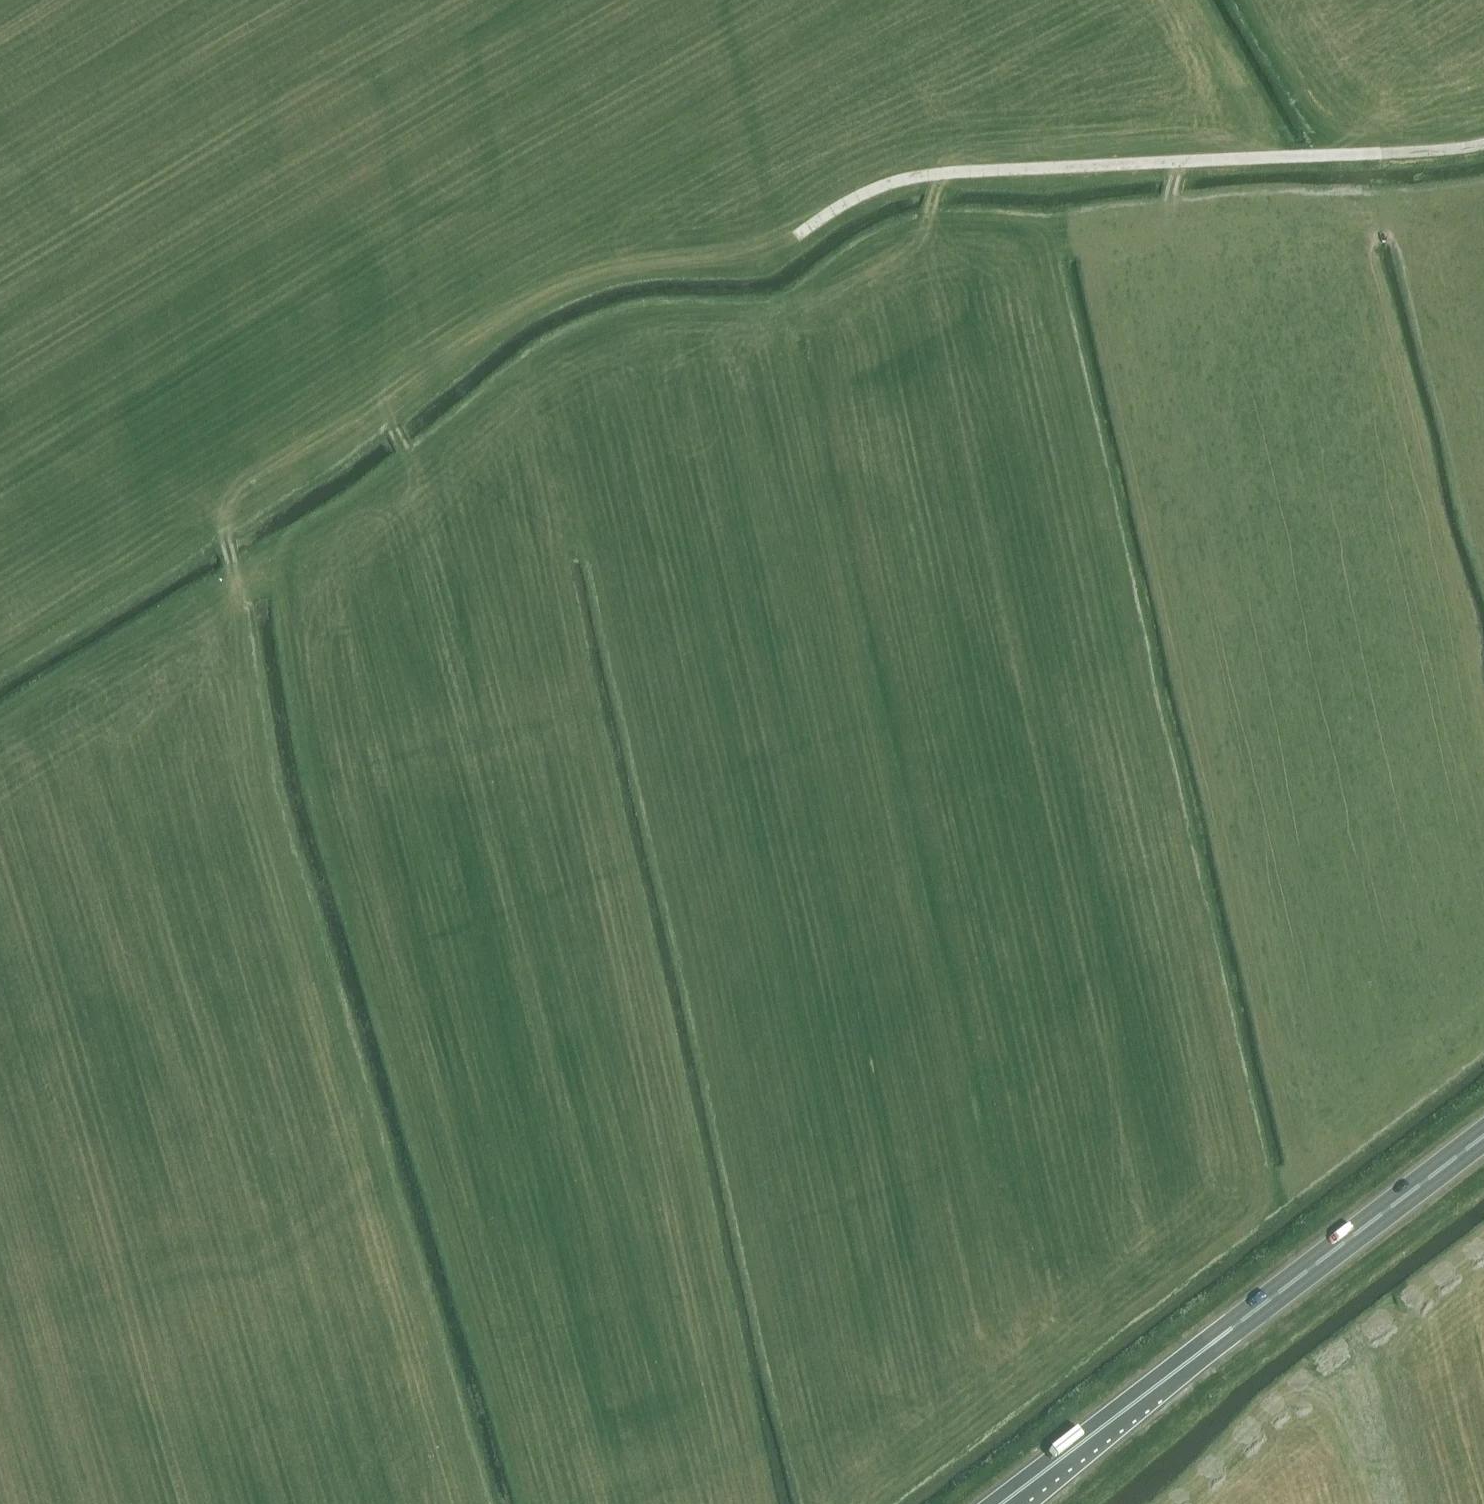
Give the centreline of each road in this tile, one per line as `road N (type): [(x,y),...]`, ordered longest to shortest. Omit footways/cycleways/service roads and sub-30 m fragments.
road 1 (track): [(388,428),(527,319),(579,293),(728,270),(786,252),(866,205),(918,192),(977,182),(1483,154)]
road 2 (trunk): [(999,1503),(1483,1135)]

